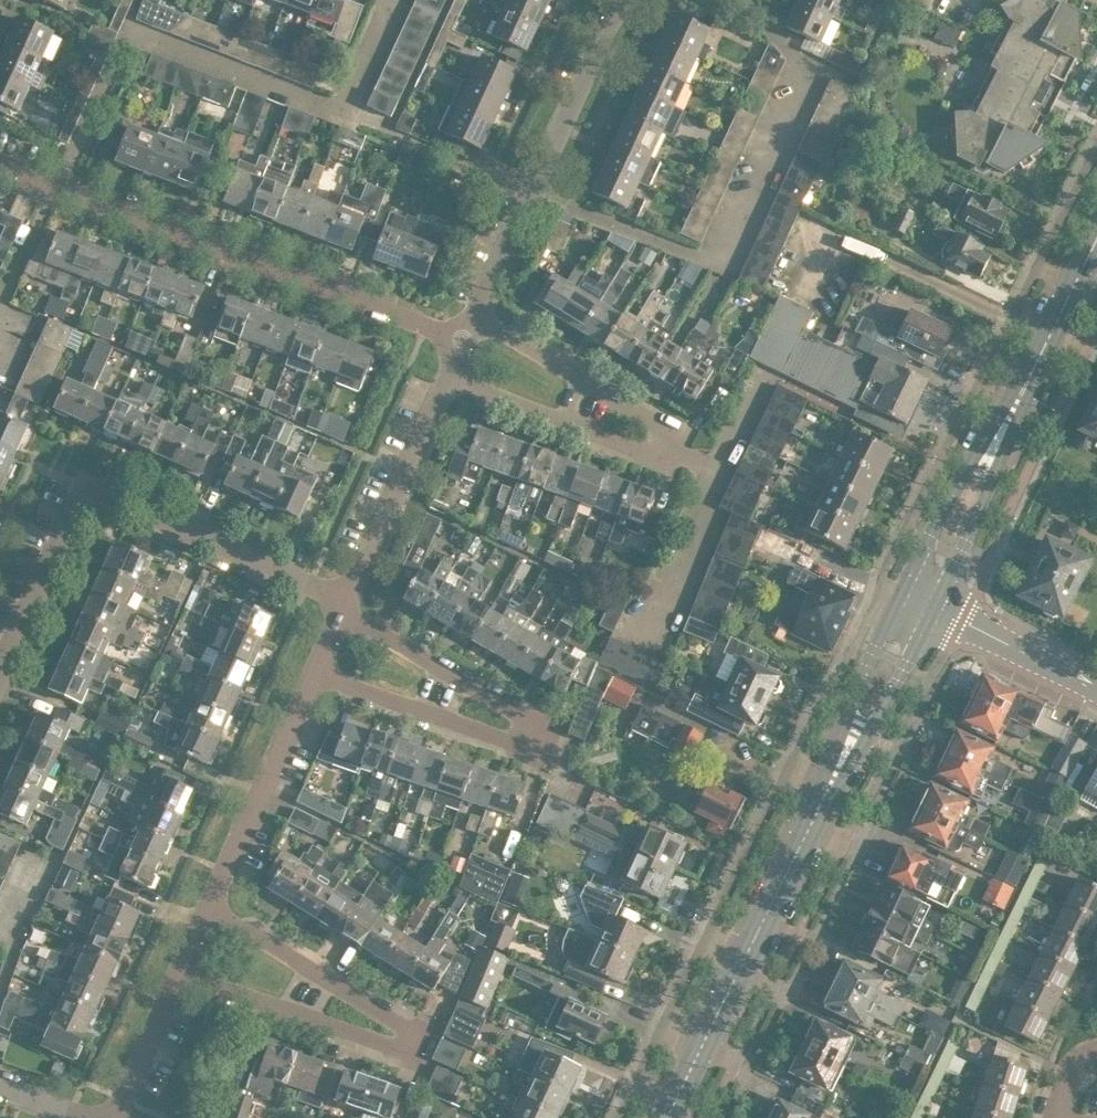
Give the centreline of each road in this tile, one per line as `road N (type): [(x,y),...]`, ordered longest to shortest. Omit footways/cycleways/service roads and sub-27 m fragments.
road 1 (primary): [(665,1117),(921,595)]
road 2 (residential): [(463,341),(0,169)]
road 3 (residential): [(176,979),(373,1042),(410,1041),(387,1015),(206,906)]
road 4 (residential): [(0,674),(65,516),(91,498),(346,601)]
road 5 (residential): [(312,675),(490,740),(533,738),(506,701),(346,601)]
road 6 (primary): [(921,595),(1096,239)]
road 7 (residential): [(477,313),(602,30),(623,0)]
road 8 (residential): [(206,906),(312,675)]
road 9 (residential): [(346,601),(446,377)]
road 10 (residential): [(654,439),(620,450),(446,377)]
road 11 (residential): [(654,439),(637,409),(477,313)]
road 12 (tertiary): [(1096,691),(921,595)]
road 13 (residential): [(659,626),(727,471)]
road 14 (residential): [(119,1117),(176,979)]

